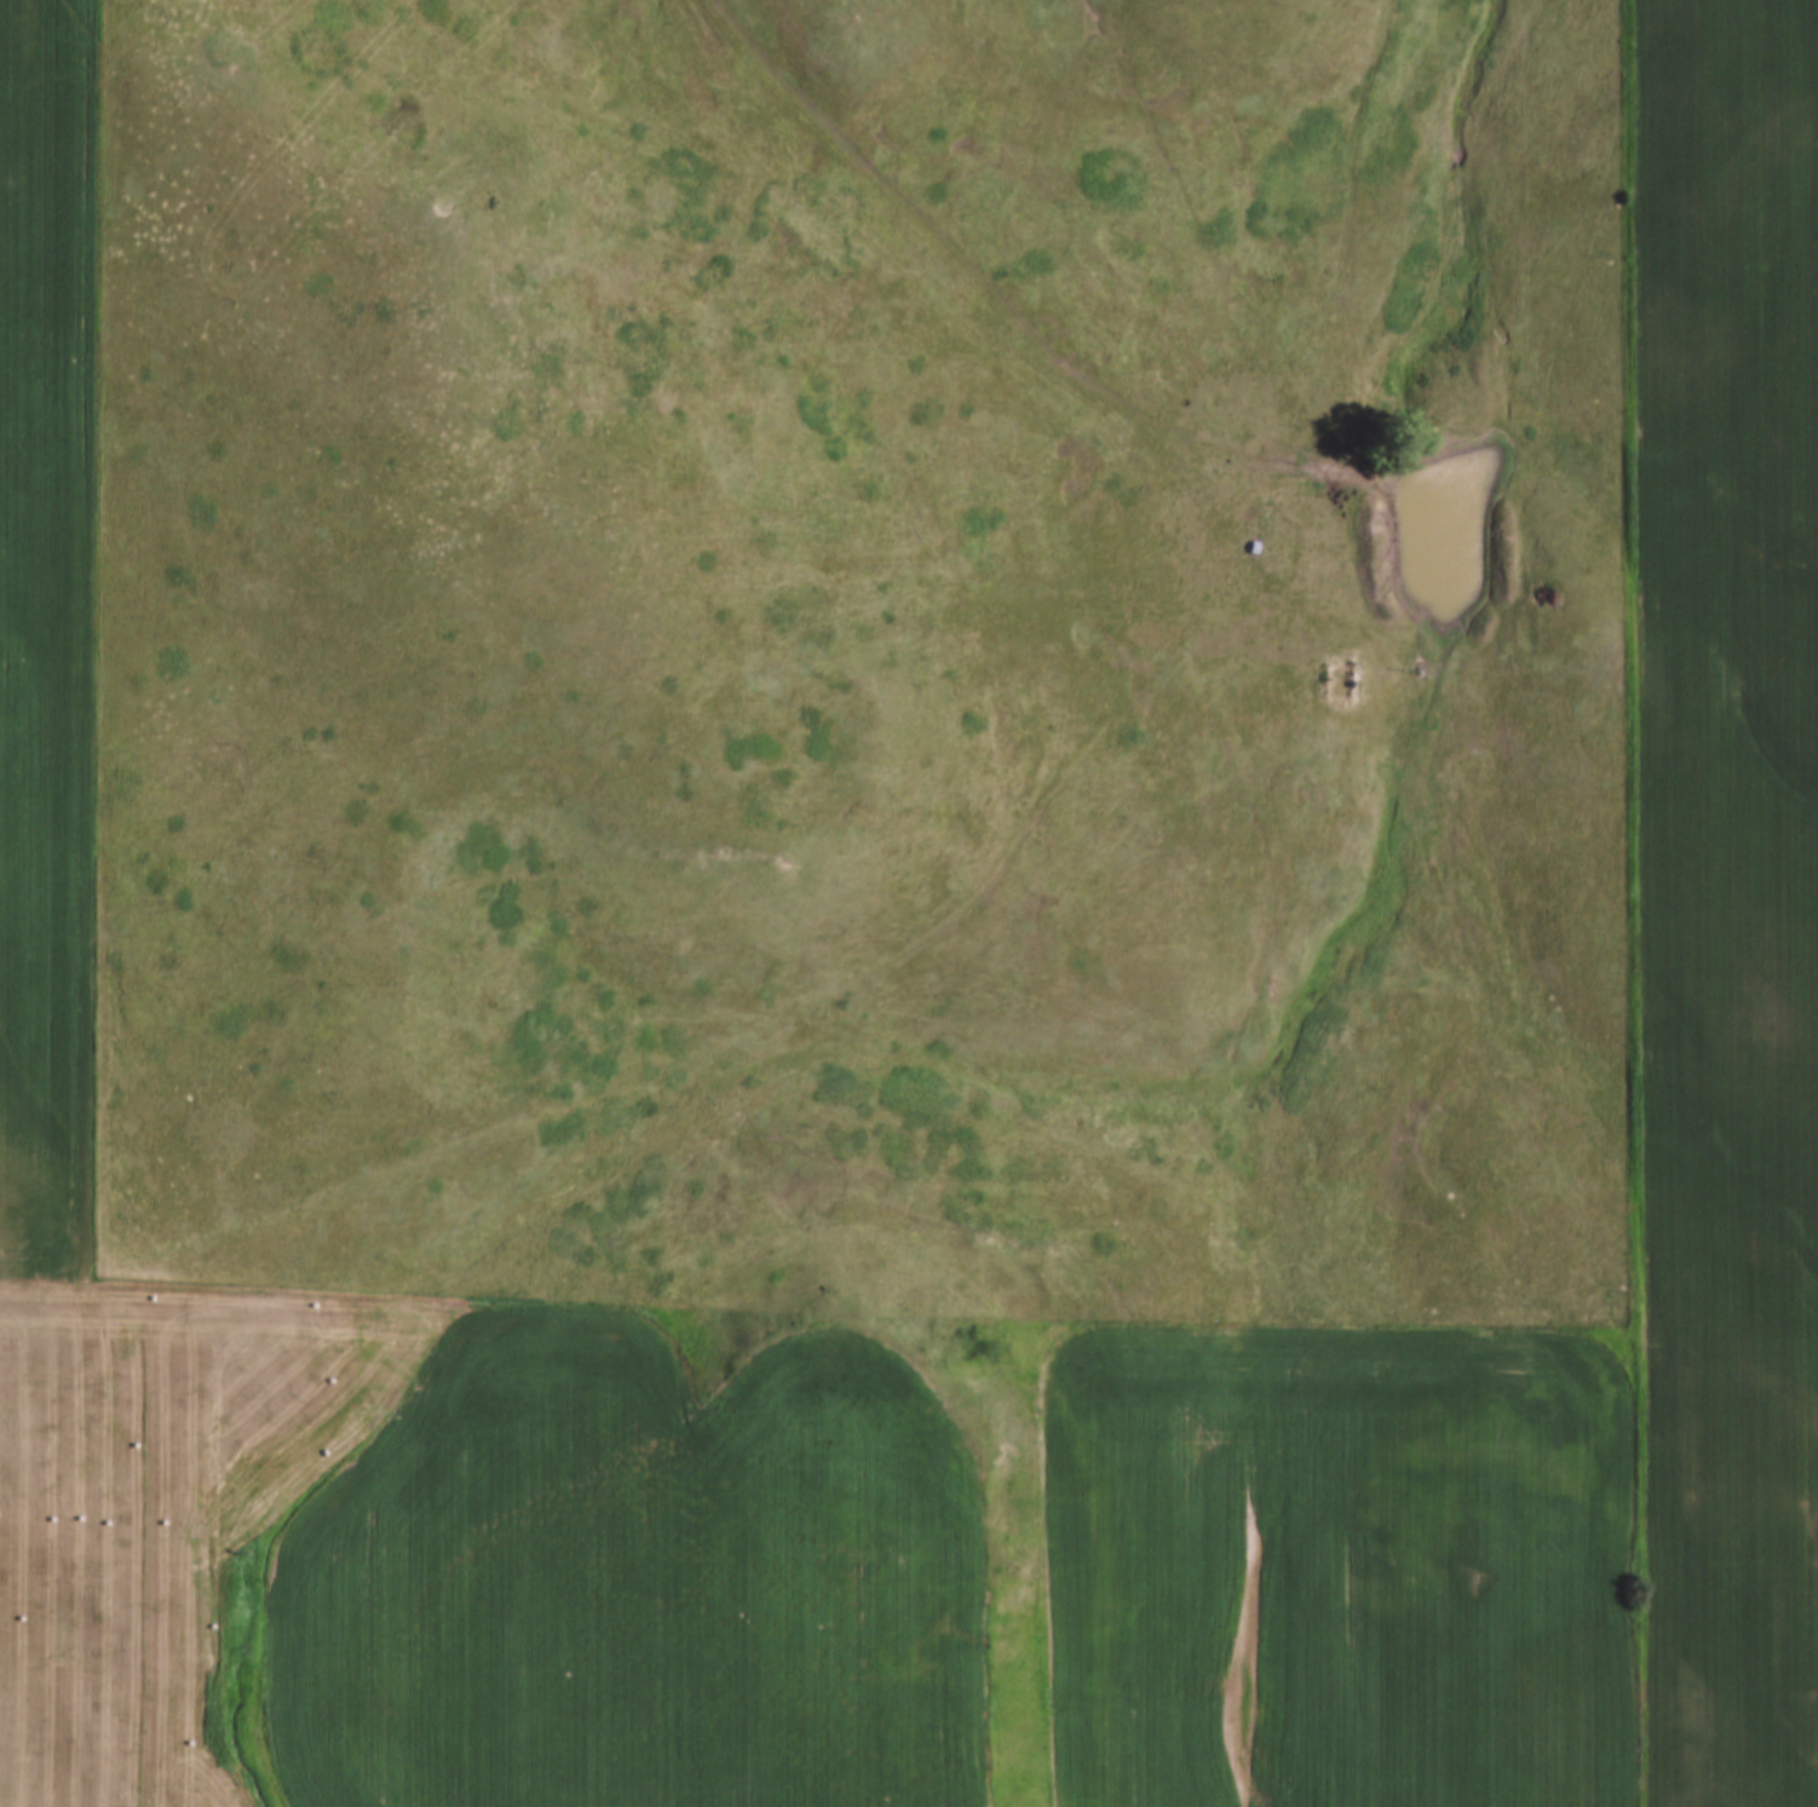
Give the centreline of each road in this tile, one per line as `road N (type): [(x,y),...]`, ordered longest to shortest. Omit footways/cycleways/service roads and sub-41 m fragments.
road 1 (track): [(91,1279),(100,0)]
road 2 (track): [(1083,382),(1006,313),(944,235),(766,58),(721,0)]

